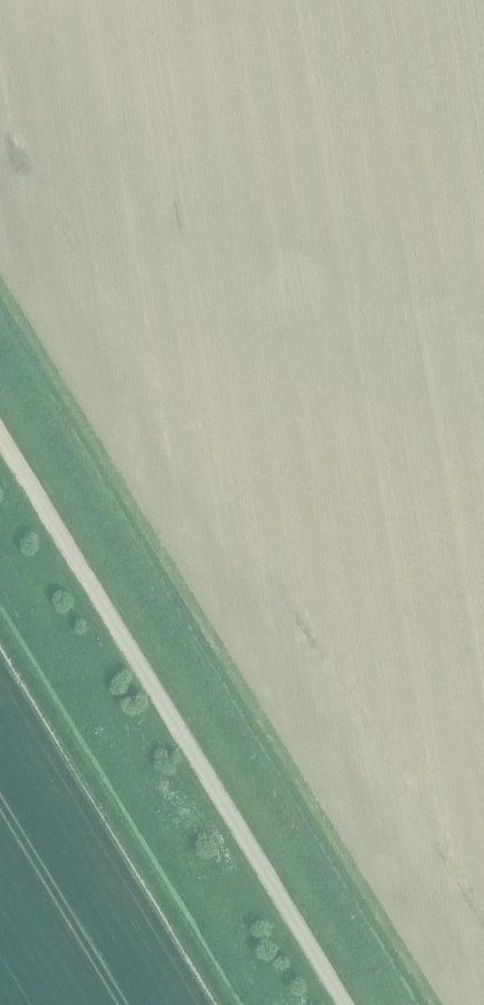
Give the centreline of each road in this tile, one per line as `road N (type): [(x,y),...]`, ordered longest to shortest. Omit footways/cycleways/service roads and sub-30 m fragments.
road 1 (unclassified): [(347,1004),(0,435)]

